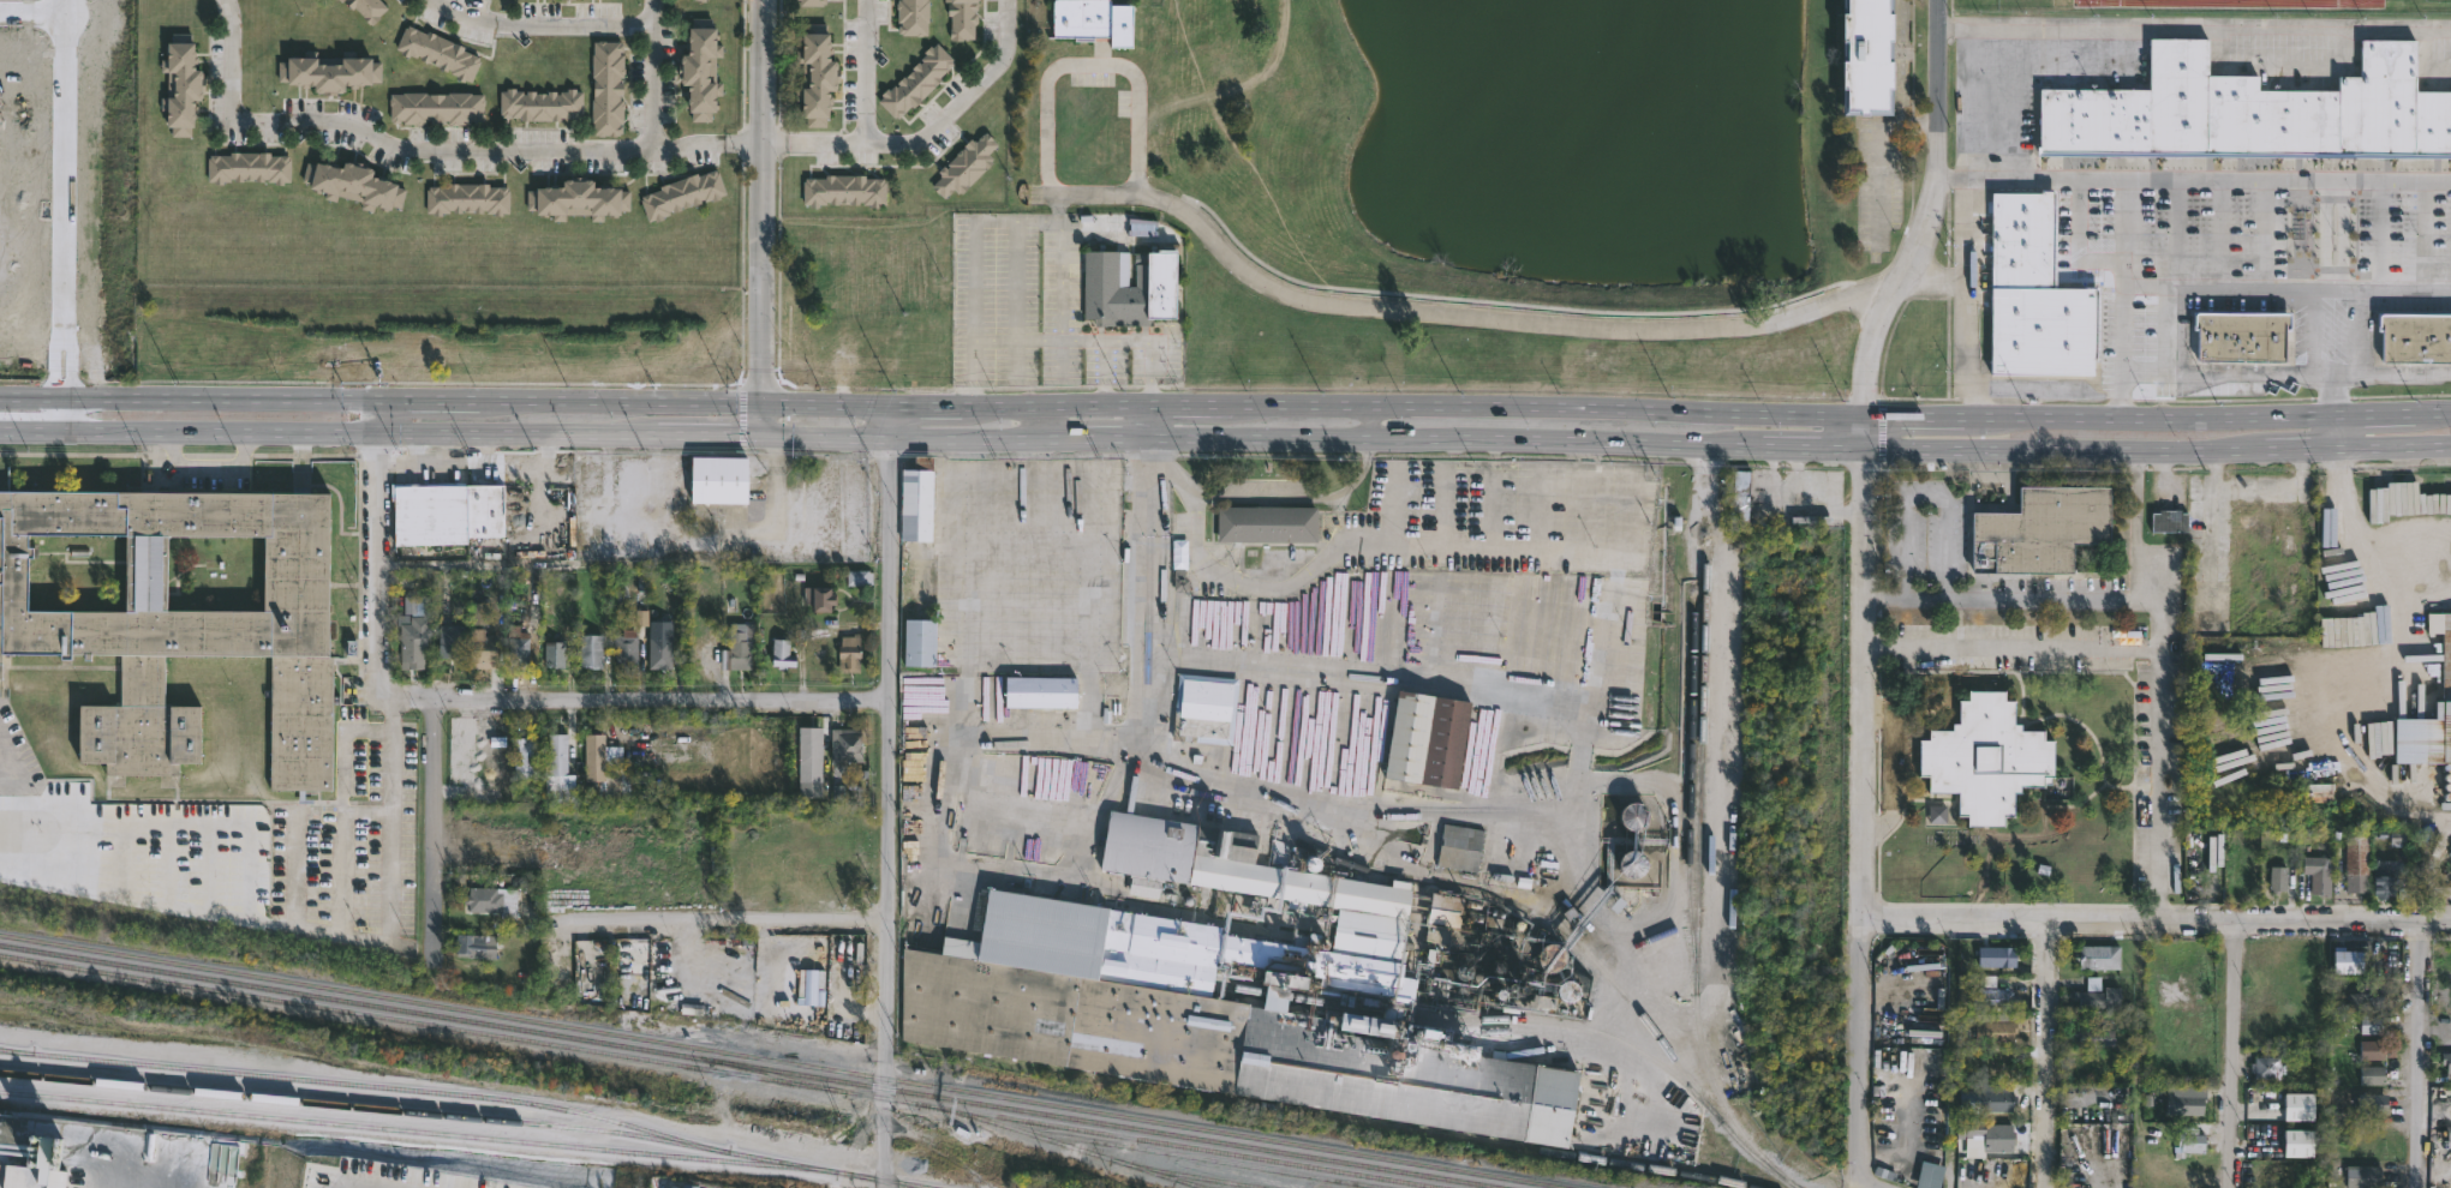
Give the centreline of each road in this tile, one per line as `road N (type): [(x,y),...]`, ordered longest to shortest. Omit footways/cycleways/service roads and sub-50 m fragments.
road 1 (secondary): [(2450,412),(1865,418),(761,401)]
road 2 (secondary): [(777,432),(1953,449),(2450,442)]
road 3 (residential): [(1875,1184),(1858,1159),(1867,916),(1864,391),(1872,334),(1901,281)]
road 4 (residential): [(1901,281),(1793,313),(1687,326),(1601,328),(1322,301),(1292,298),(1243,268),(1203,227),(1154,198),(1030,194)]
road 5 (residential): [(887,1187),(890,406)]
road 6 (residential): [(2450,923),(1867,916)]
road 7 (residential): [(891,707),(377,701)]
road 8 (tertiary): [(764,0),(761,401)]
road 9 (secondary): [(376,427),(761,431)]
road 10 (secondary): [(761,401),(377,397)]
road 11 (secondary): [(377,397),(0,394)]
road 12 (secondary): [(0,424),(376,427)]
road 13 (residential): [(889,919),(566,919)]
road 14 (residential): [(1901,281),(1935,197),(1937,0)]
road 15 (residential): [(432,977),(436,700)]
road 16 (residential): [(377,701),(376,427)]
road 17 (residential): [(2046,1187),(2048,919)]
road 18 (residential): [(2231,1187),(2235,922)]
road 19 (residential): [(2415,1187),(2422,923)]

